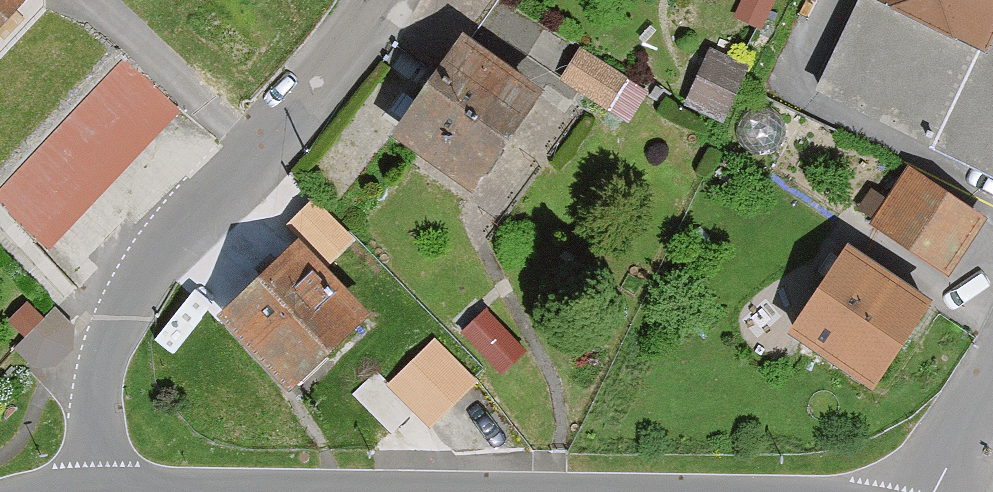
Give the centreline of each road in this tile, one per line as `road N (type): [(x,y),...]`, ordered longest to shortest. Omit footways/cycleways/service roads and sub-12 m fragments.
road 1 (residential): [(378,0),(271,152),(162,257),(115,323),(99,375),(98,491)]
road 2 (residential): [(929,491),(992,387)]

